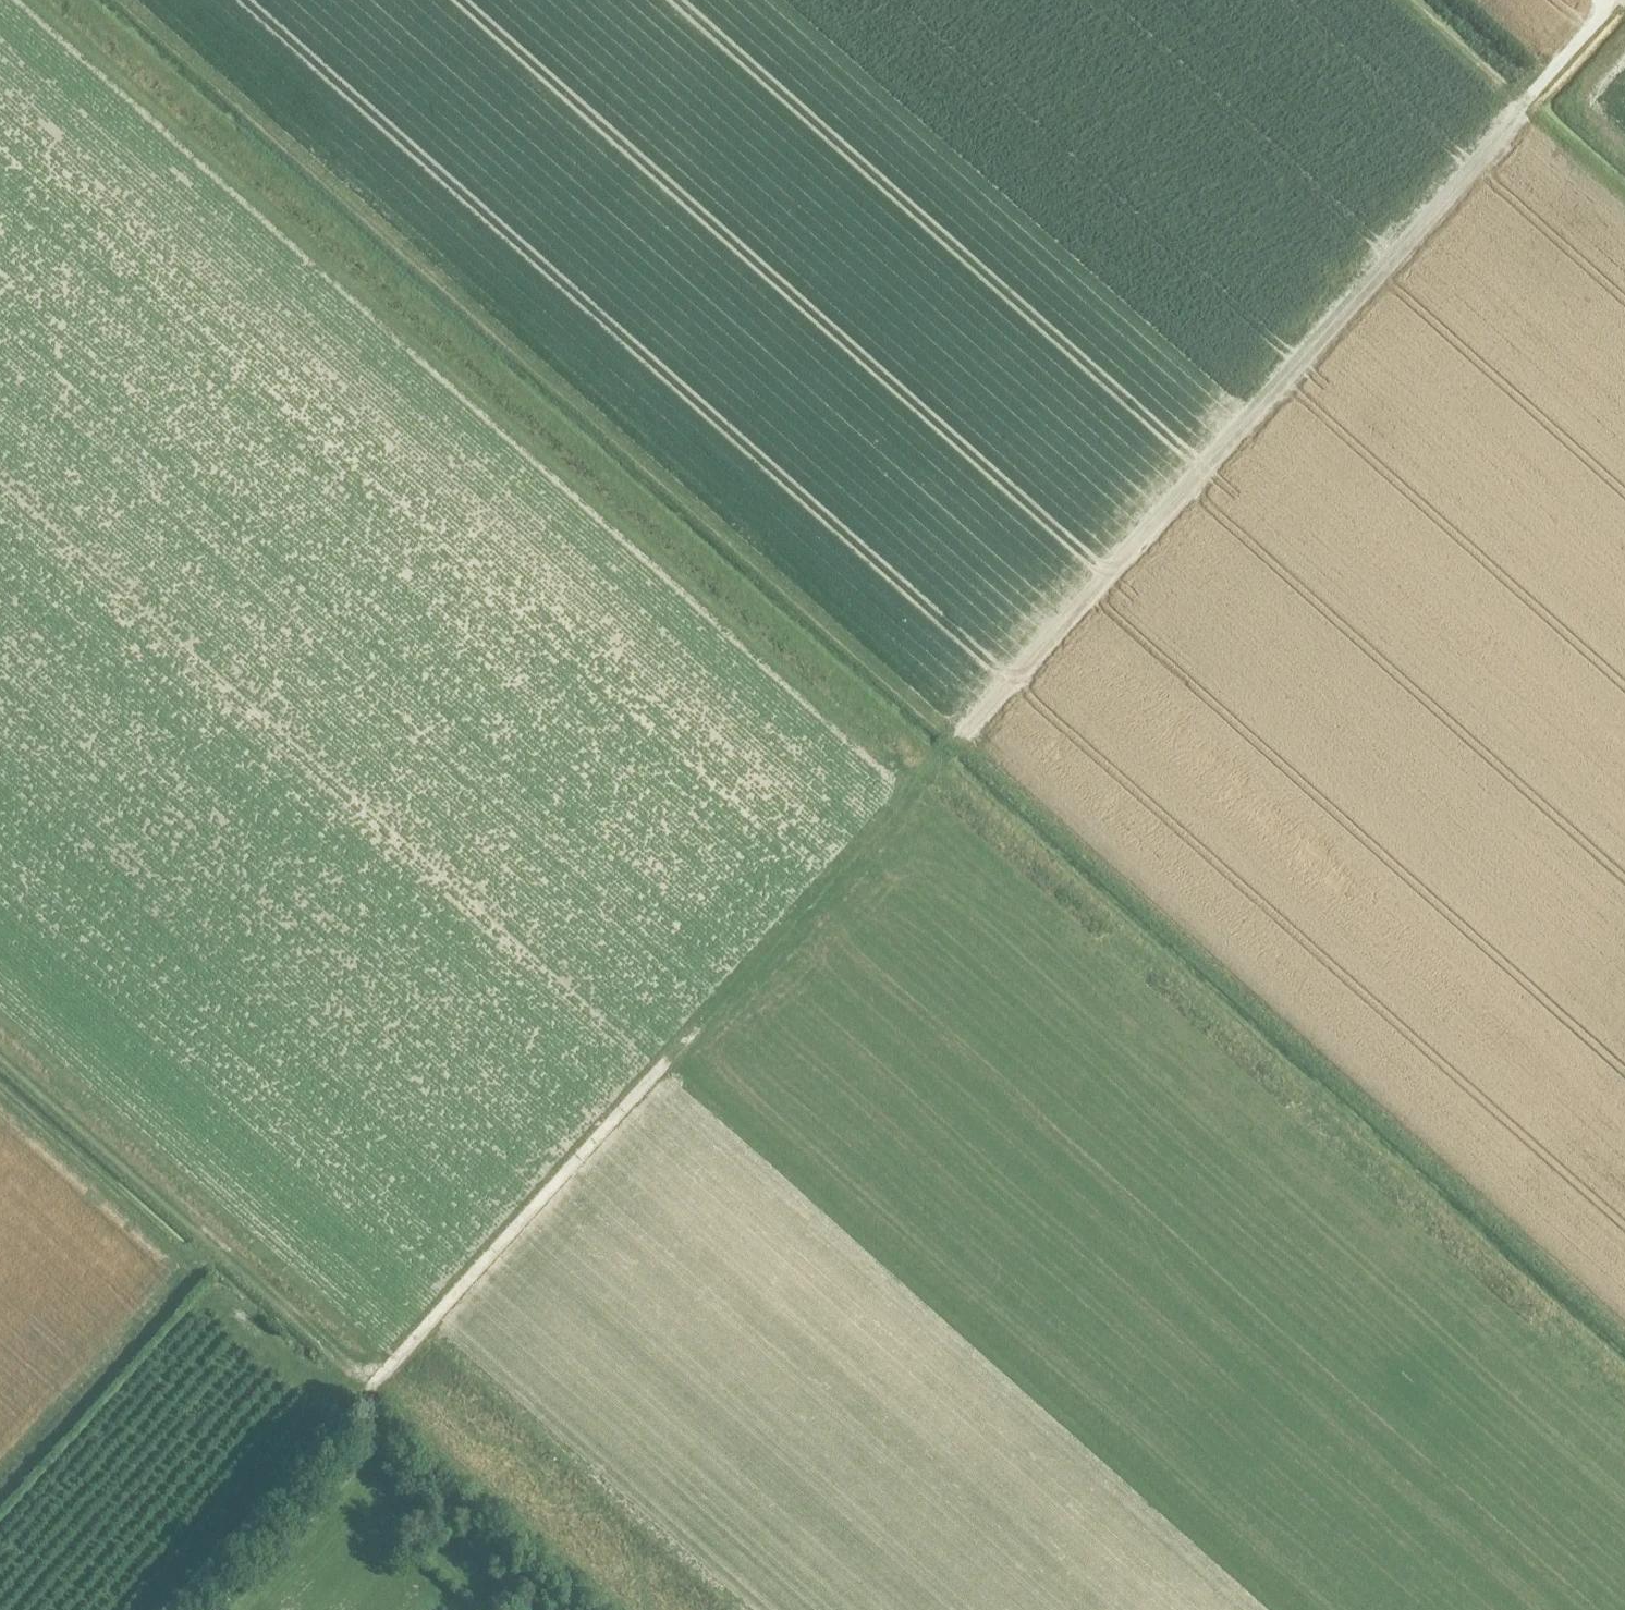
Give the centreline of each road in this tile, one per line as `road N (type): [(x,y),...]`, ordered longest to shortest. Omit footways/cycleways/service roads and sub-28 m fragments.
road 1 (track): [(170,1609),(1612,0)]
road 2 (track): [(374,1384),(0,1052)]

